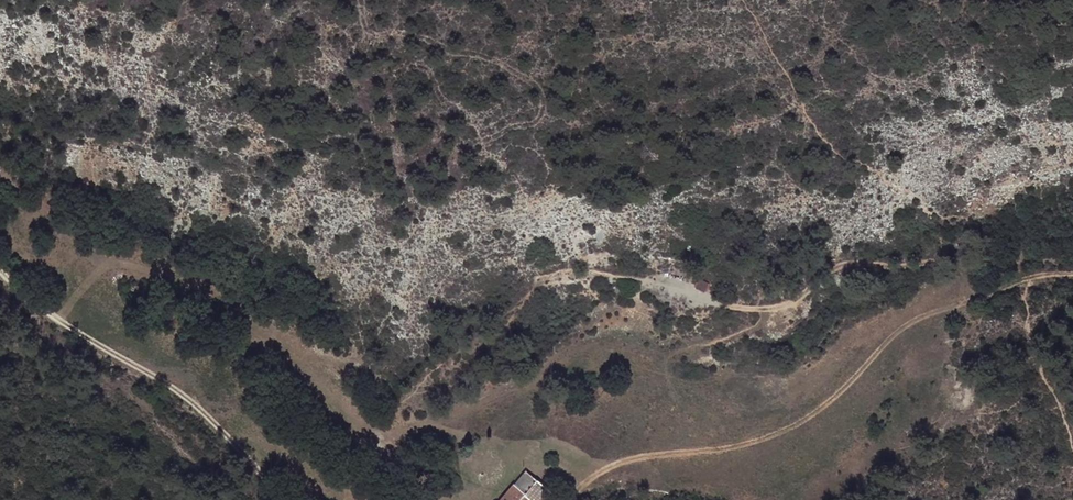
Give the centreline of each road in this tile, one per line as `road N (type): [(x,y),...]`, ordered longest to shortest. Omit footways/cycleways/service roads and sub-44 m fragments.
road 1 (track): [(572,499),(590,479),(633,460),(735,446),(788,424),(846,386),(921,315),(1072,274)]
road 2 (track): [(1072,265),(1044,256),(861,260),(833,265),(791,301),(757,309),(683,286)]
road 3 (track): [(0,271),(206,422),(280,499)]

